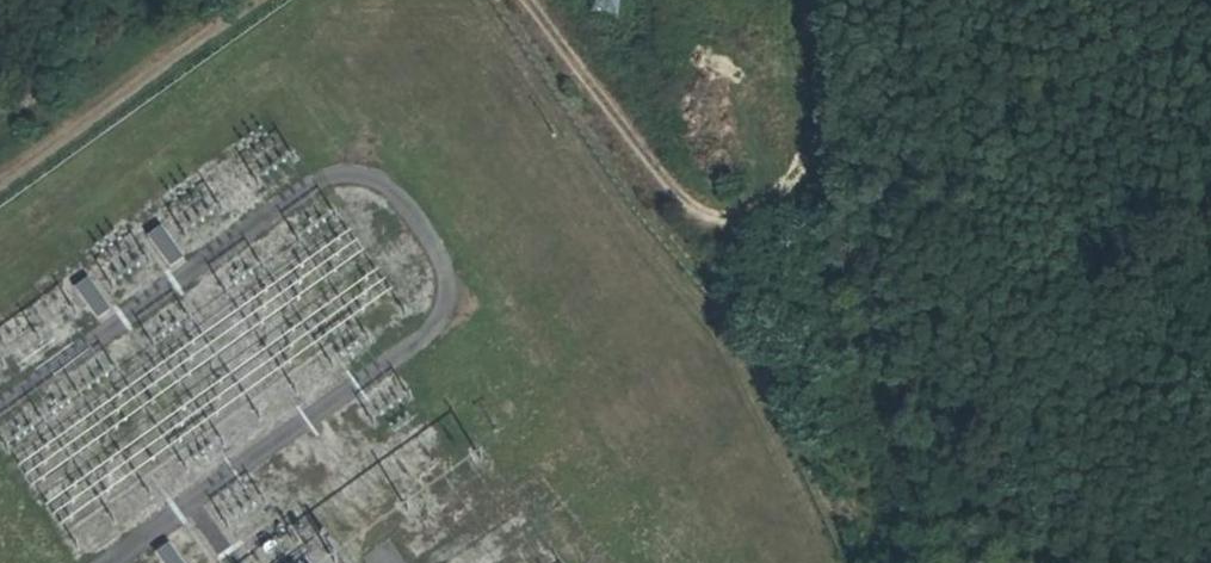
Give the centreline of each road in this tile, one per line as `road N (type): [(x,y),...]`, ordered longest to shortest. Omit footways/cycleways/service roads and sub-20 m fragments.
road 1 (track): [(528,0),(756,316),(879,562)]
road 2 (track): [(0,177),(249,0)]

